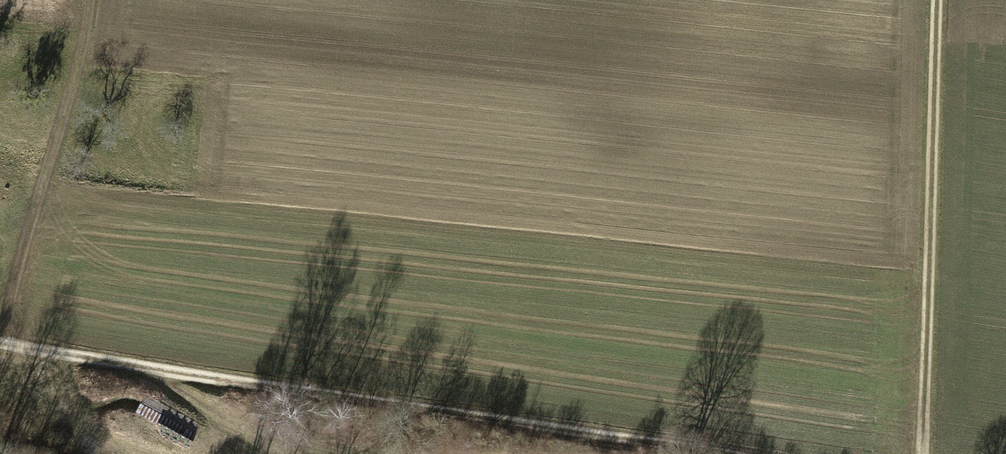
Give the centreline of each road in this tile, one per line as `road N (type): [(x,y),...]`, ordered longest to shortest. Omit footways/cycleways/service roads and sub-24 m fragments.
road 1 (track): [(720,453),(0,341)]
road 2 (track): [(921,453),(934,0)]
road 3 (track): [(9,342),(89,0)]

